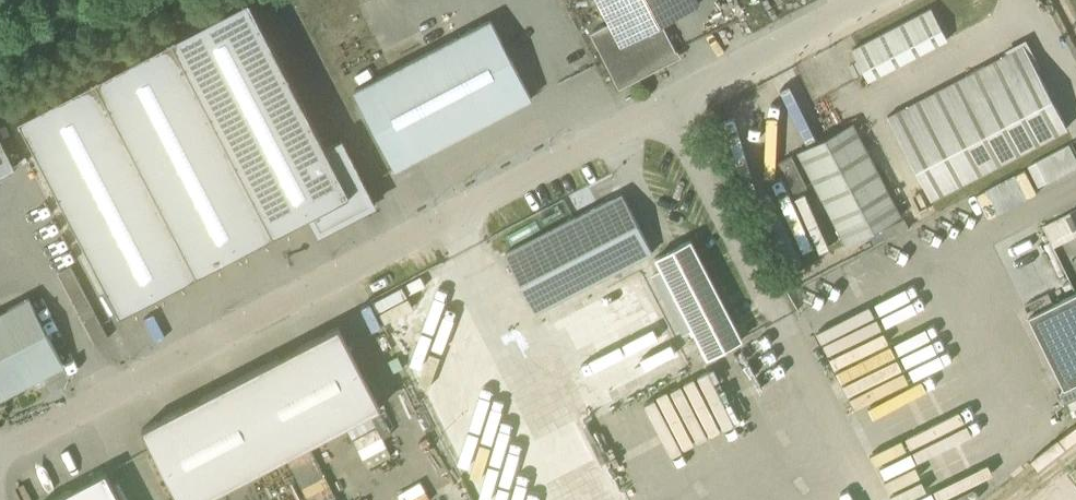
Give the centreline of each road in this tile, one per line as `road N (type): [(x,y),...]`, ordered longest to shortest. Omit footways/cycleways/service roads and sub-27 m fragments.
road 1 (unclassified): [(0,448),(672,101)]
road 2 (unclassified): [(672,101),(781,322)]
road 3 (unclassified): [(672,101),(867,0)]

